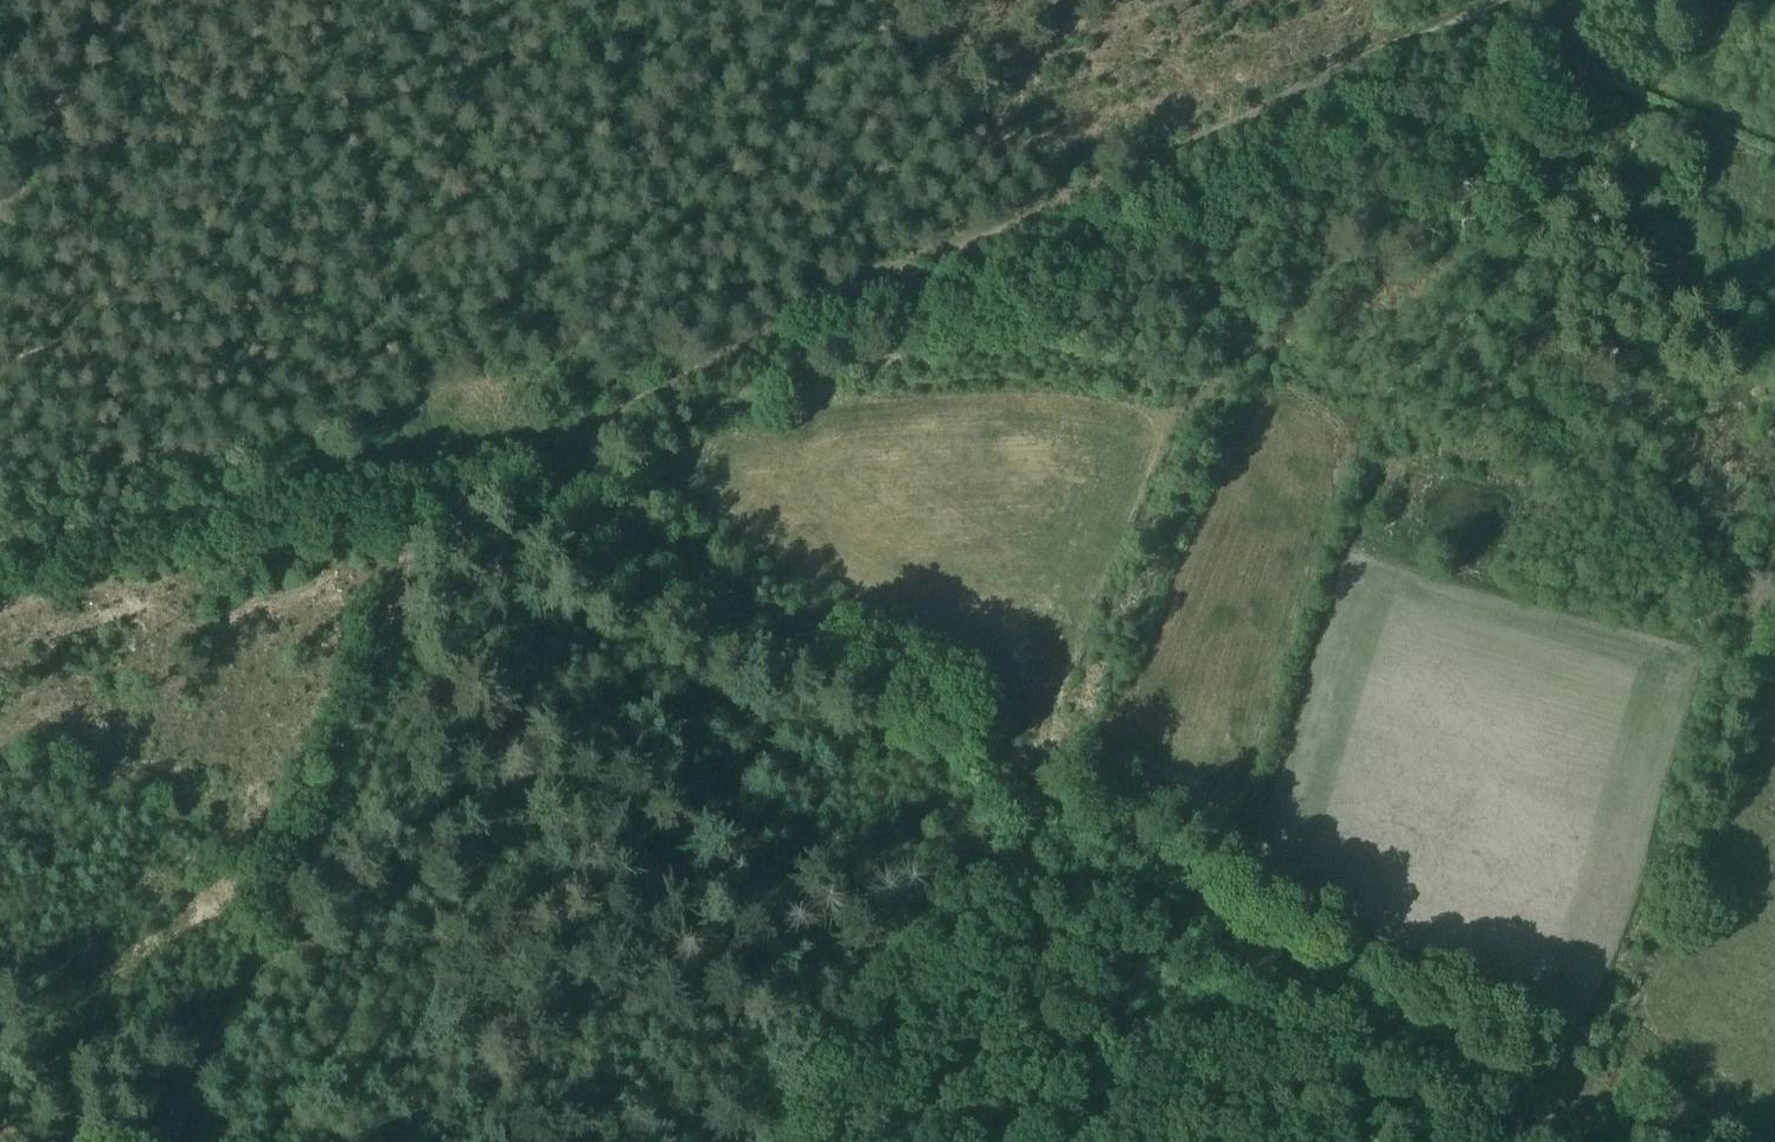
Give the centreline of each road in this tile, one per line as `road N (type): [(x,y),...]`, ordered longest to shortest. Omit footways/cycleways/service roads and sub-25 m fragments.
road 1 (track): [(547,451),(690,552),(1630,1111)]
road 2 (track): [(1058,193),(798,309),(603,411),(547,451)]
road 3 (track): [(1058,193),(1486,0)]
road 4 (track): [(114,0),(0,213)]

